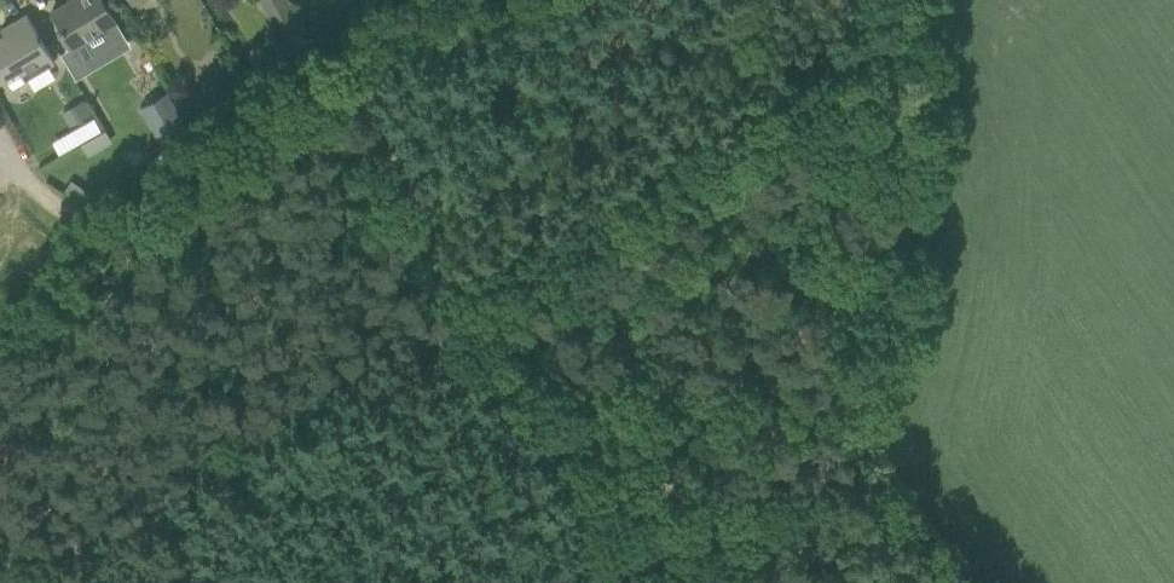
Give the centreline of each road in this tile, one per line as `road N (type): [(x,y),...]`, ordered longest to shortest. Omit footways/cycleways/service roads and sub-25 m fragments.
road 1 (track): [(36,582),(46,570),(245,466),(578,302),(892,87)]
road 2 (track): [(797,582),(850,465),(869,388),(887,240),(892,87)]

